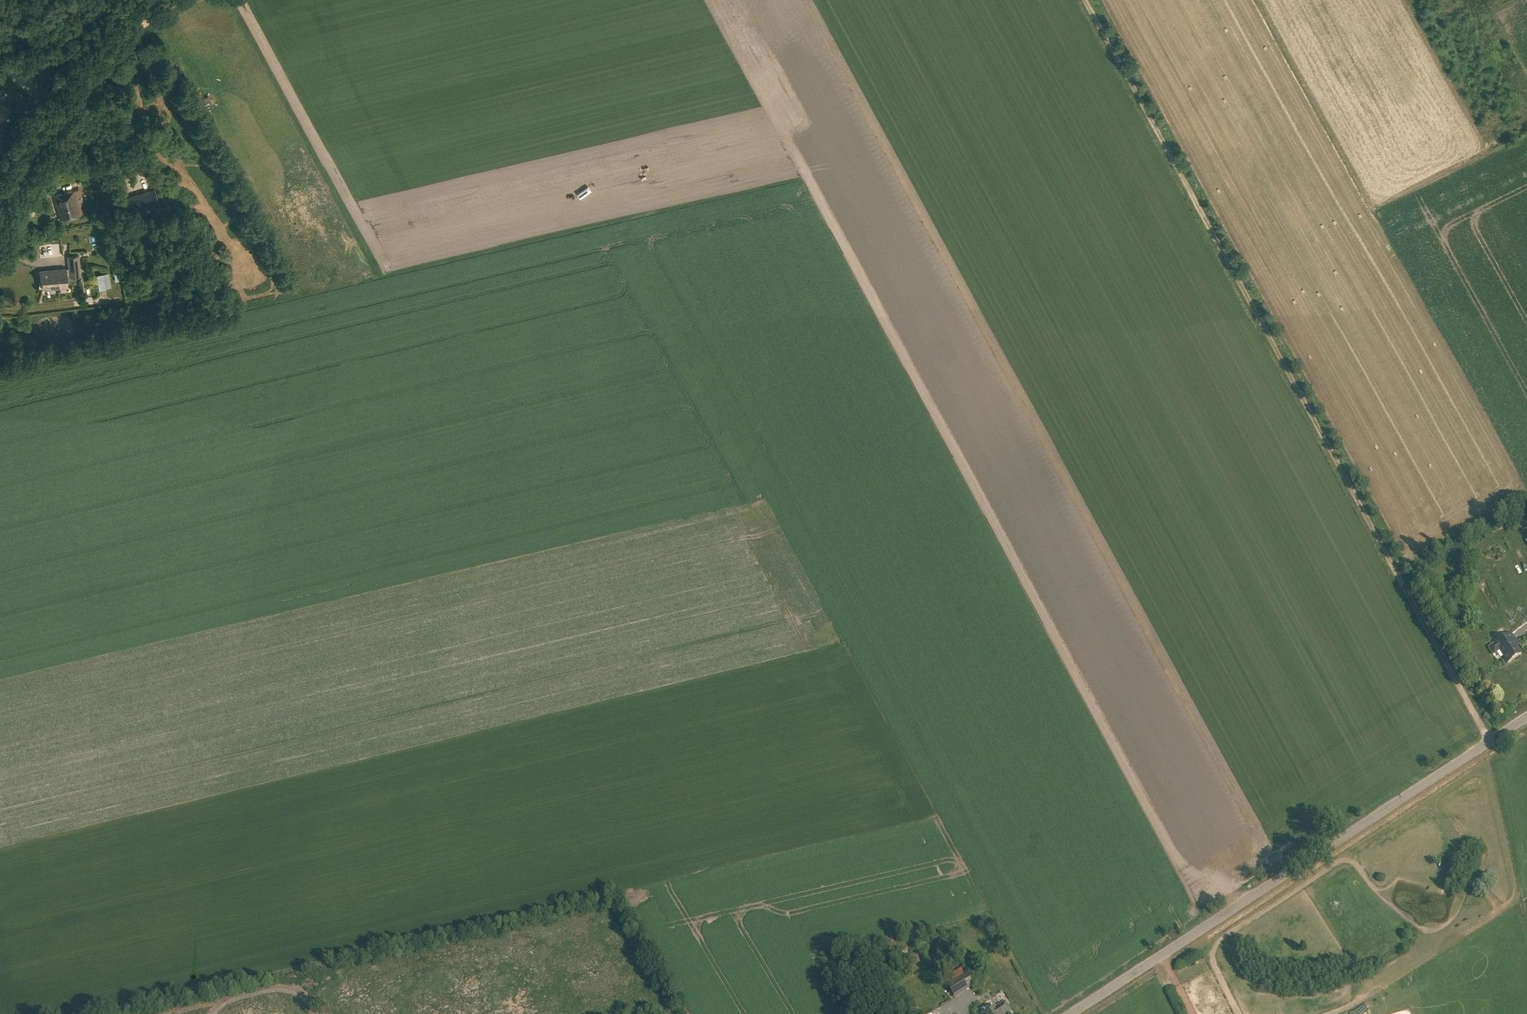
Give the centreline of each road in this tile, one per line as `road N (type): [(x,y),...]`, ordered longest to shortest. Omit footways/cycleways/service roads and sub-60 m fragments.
road 1 (track): [(1084,0),(1489,741)]
road 2 (tertiary): [(1068,1013),(1526,716)]
road 3 (track): [(8,180),(69,98),(143,25)]

